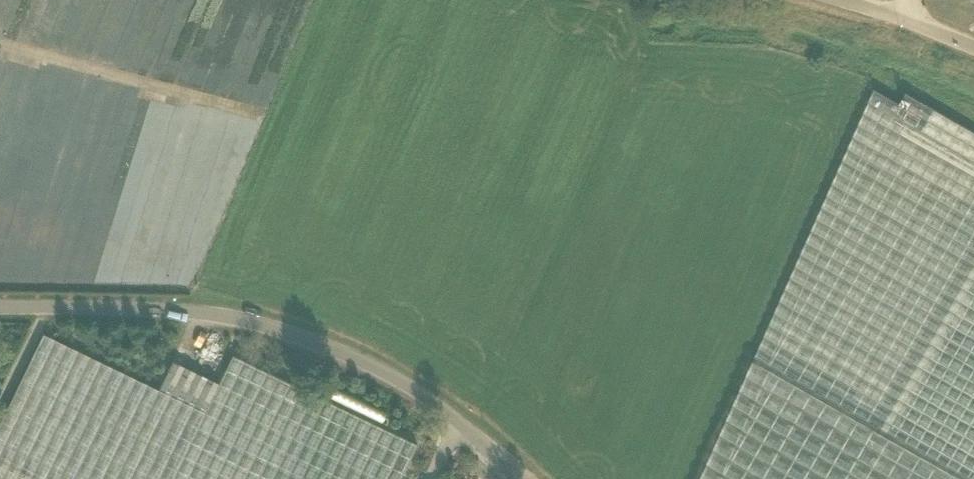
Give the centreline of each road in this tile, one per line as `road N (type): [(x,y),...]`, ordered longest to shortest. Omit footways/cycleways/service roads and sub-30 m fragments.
road 1 (unclassified): [(520,478),(391,378),(272,326),(175,311),(0,306)]

